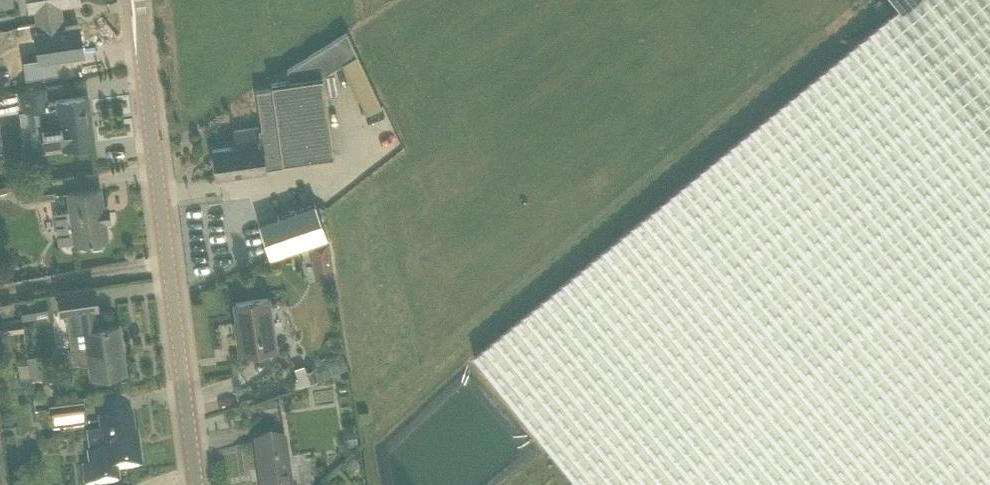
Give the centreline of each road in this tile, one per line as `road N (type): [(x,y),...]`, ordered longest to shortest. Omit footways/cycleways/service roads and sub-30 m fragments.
road 1 (tertiary): [(204,484),(139,0)]

